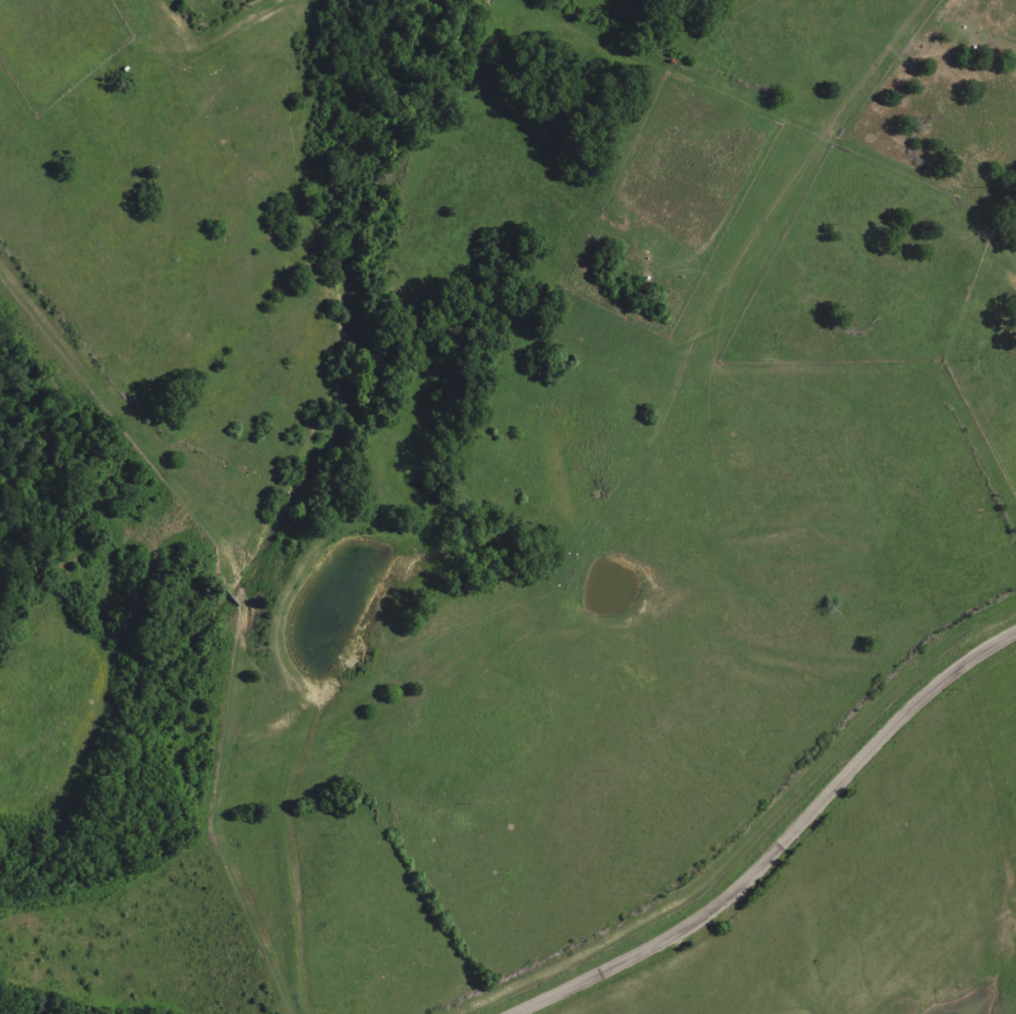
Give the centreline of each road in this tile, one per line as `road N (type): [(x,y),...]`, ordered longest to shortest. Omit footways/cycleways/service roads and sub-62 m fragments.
road 1 (residential): [(522,1013),(689,929),(734,895),(924,697),(1015,636)]

